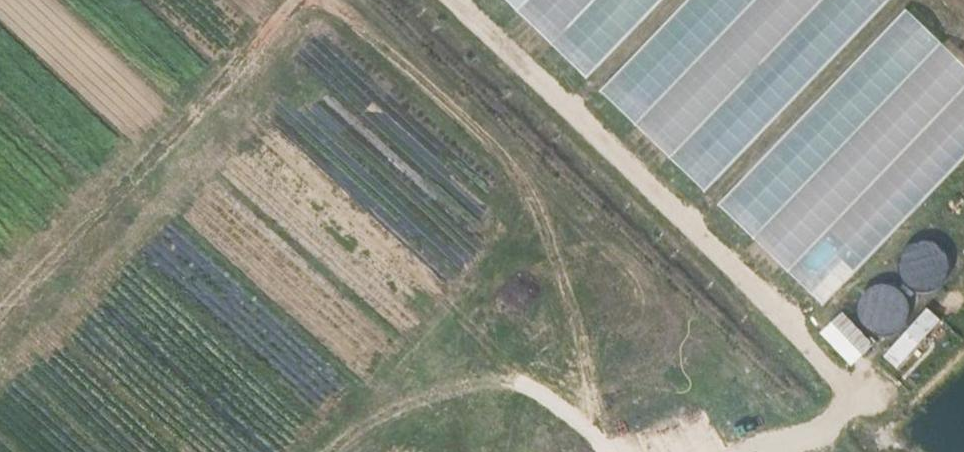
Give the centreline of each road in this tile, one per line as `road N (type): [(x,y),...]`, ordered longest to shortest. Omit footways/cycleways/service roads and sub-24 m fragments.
road 1 (track): [(449,0),(839,376),(845,409),(838,422),(739,451)]
road 2 (track): [(327,0),(505,163),(530,202),(631,451)]
road 3 (track): [(0,317),(225,80),(290,0)]

